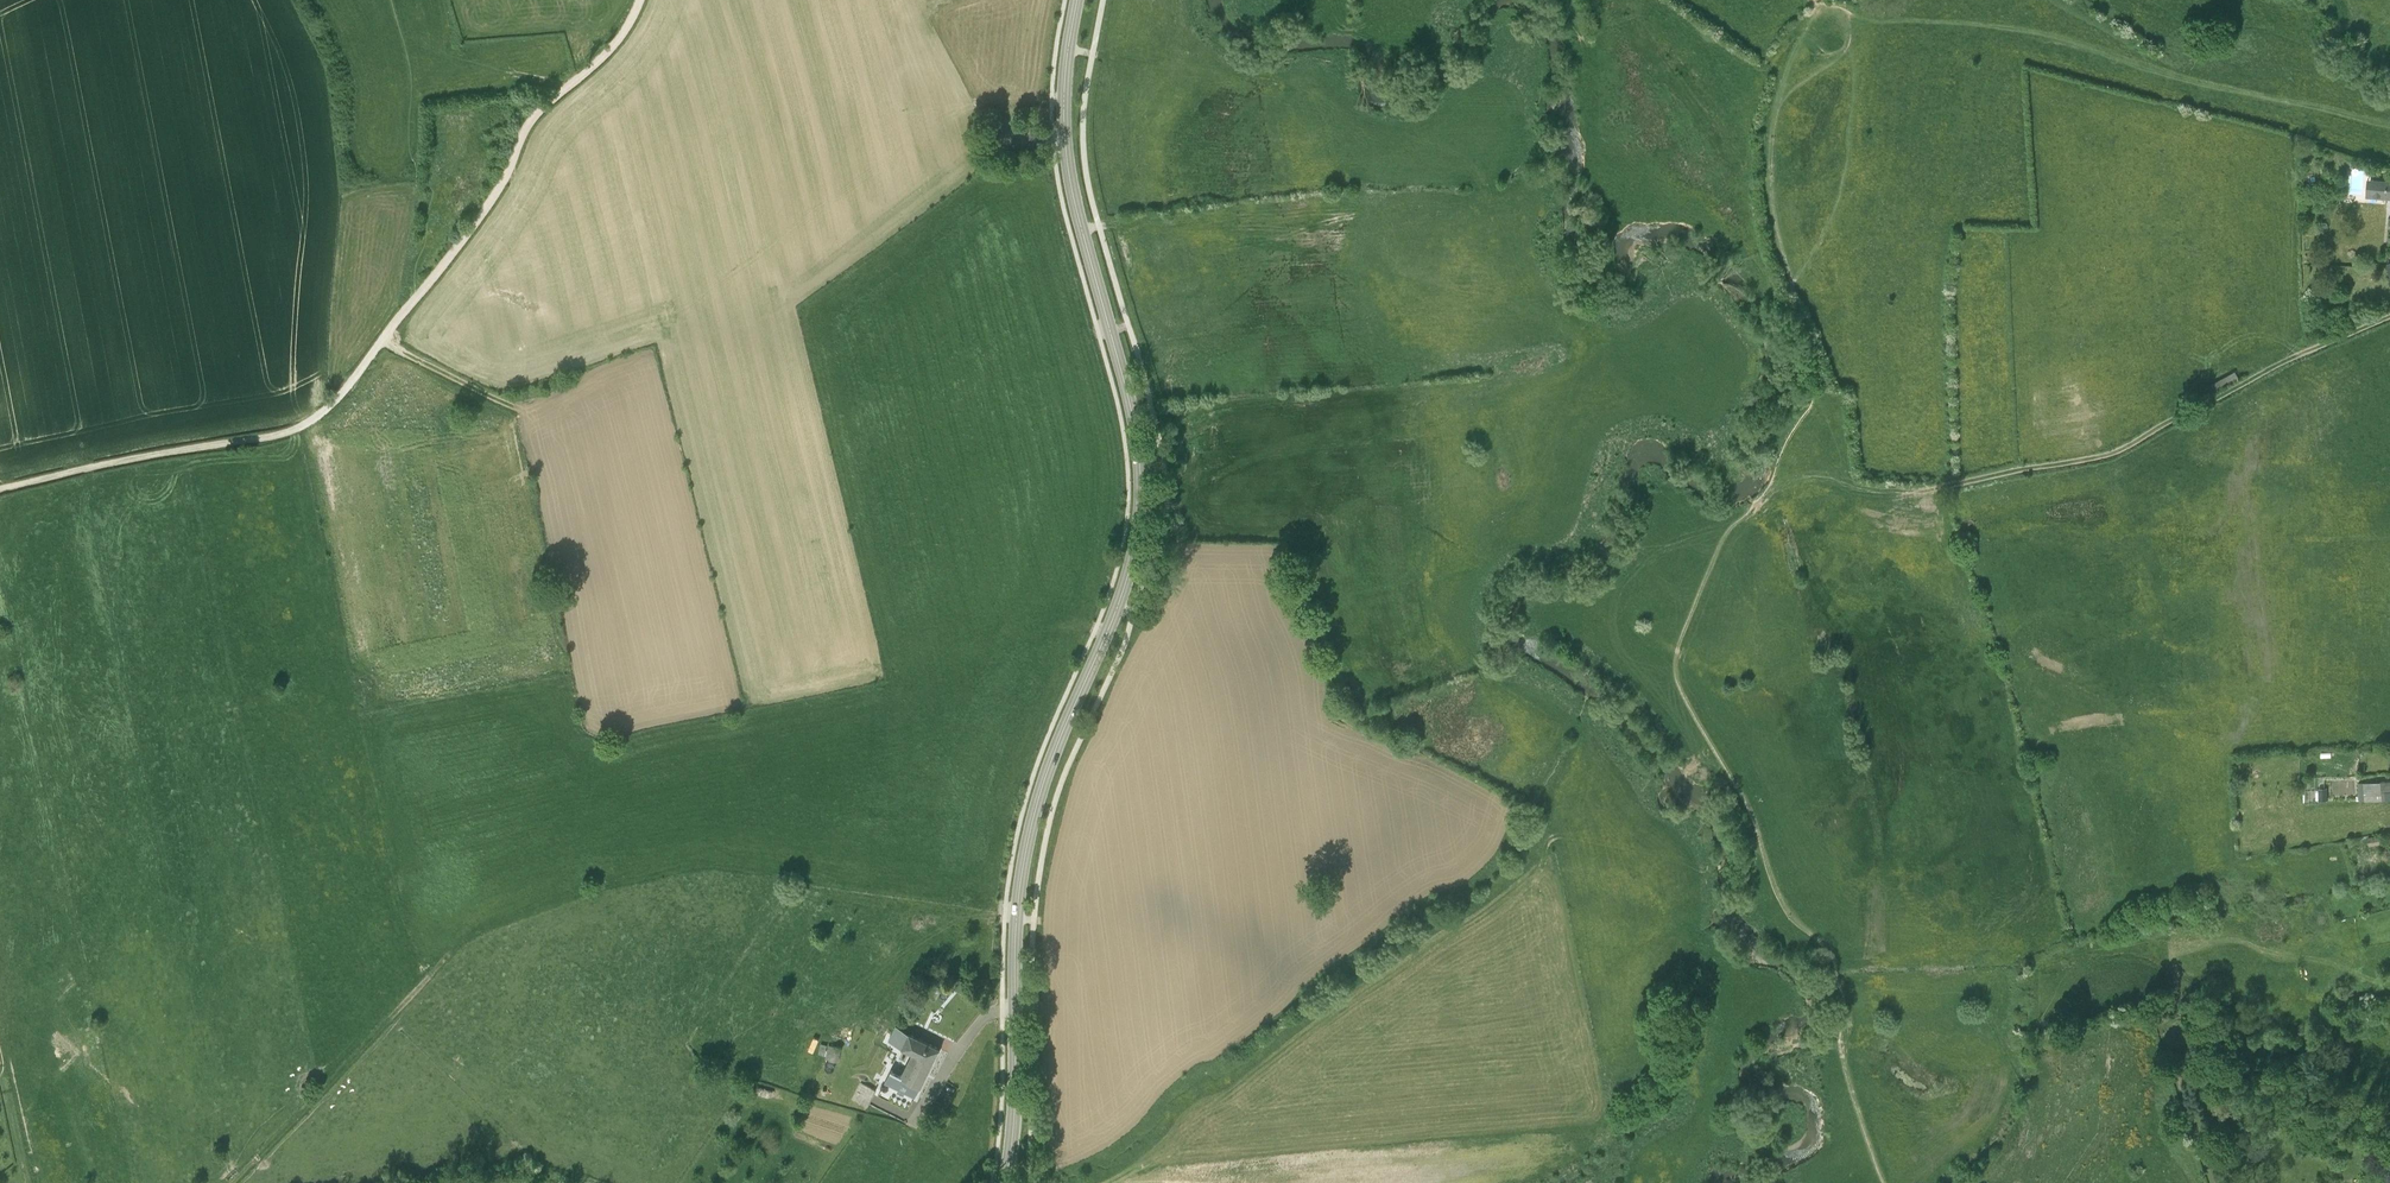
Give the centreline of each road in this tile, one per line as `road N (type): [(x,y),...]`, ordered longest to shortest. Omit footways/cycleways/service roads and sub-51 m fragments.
road 1 (tertiary): [(1004,1182),(1014,1116),(1024,855),(1056,746),(1126,583),(1141,499),(1131,409),(1065,145),(1076,0)]
road 2 (track): [(2389,316),(2112,453),(1928,487),(1849,476),(1794,501),(1751,539)]
road 3 (track): [(0,489),(295,429),(338,397),(411,302)]
road 4 (track): [(411,302),(502,185),(530,122),(610,49),(641,0)]
road 5 (track): [(383,340),(514,408)]

